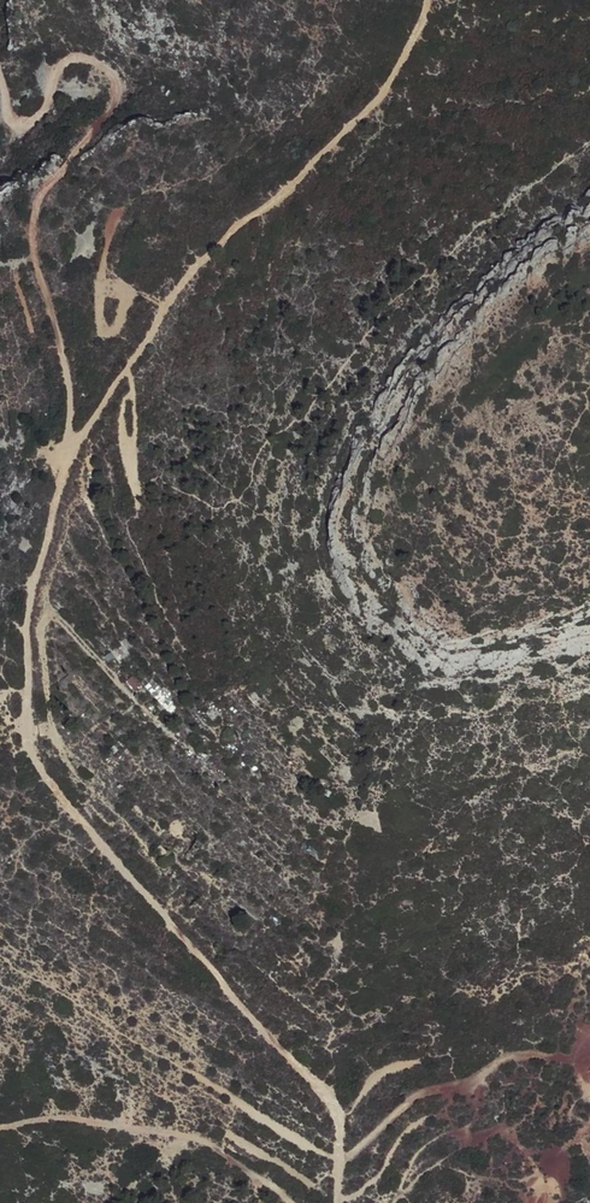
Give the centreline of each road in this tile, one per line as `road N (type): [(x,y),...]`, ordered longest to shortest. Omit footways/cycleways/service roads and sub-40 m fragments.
road 1 (track): [(334,1202),(338,1111),(38,769),(24,689),(37,558),(72,446),(187,279),(244,219),(286,192),(388,86),(428,0)]
road 2 (track): [(0,78),(12,120),(23,128),(43,113),(56,69),(67,61),(103,65),(119,92),(39,196),(33,230),(72,401),(72,446)]
road 3 (track): [(0,1129),(38,1120),(185,1133),(288,1202)]
road 4 (track): [(338,1159),(420,1093),(449,1089),(514,1057),(558,1058),(589,1088)]

